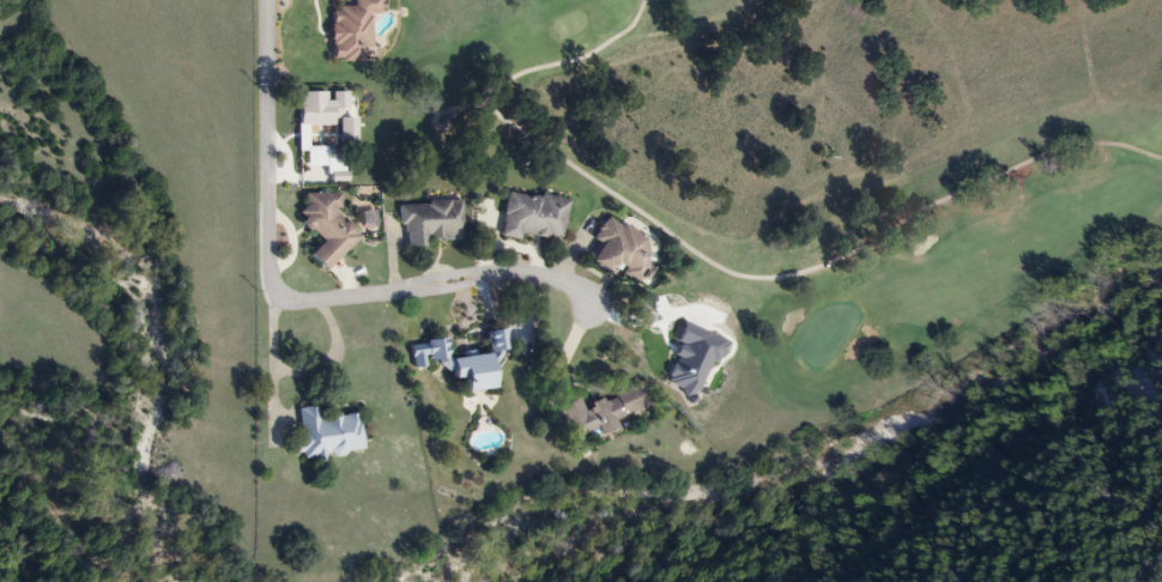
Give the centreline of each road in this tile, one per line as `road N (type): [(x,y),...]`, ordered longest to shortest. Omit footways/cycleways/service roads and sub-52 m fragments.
road 1 (residential): [(269,0),(270,262),(278,296),(321,299),(534,272),(582,291),(591,310)]

